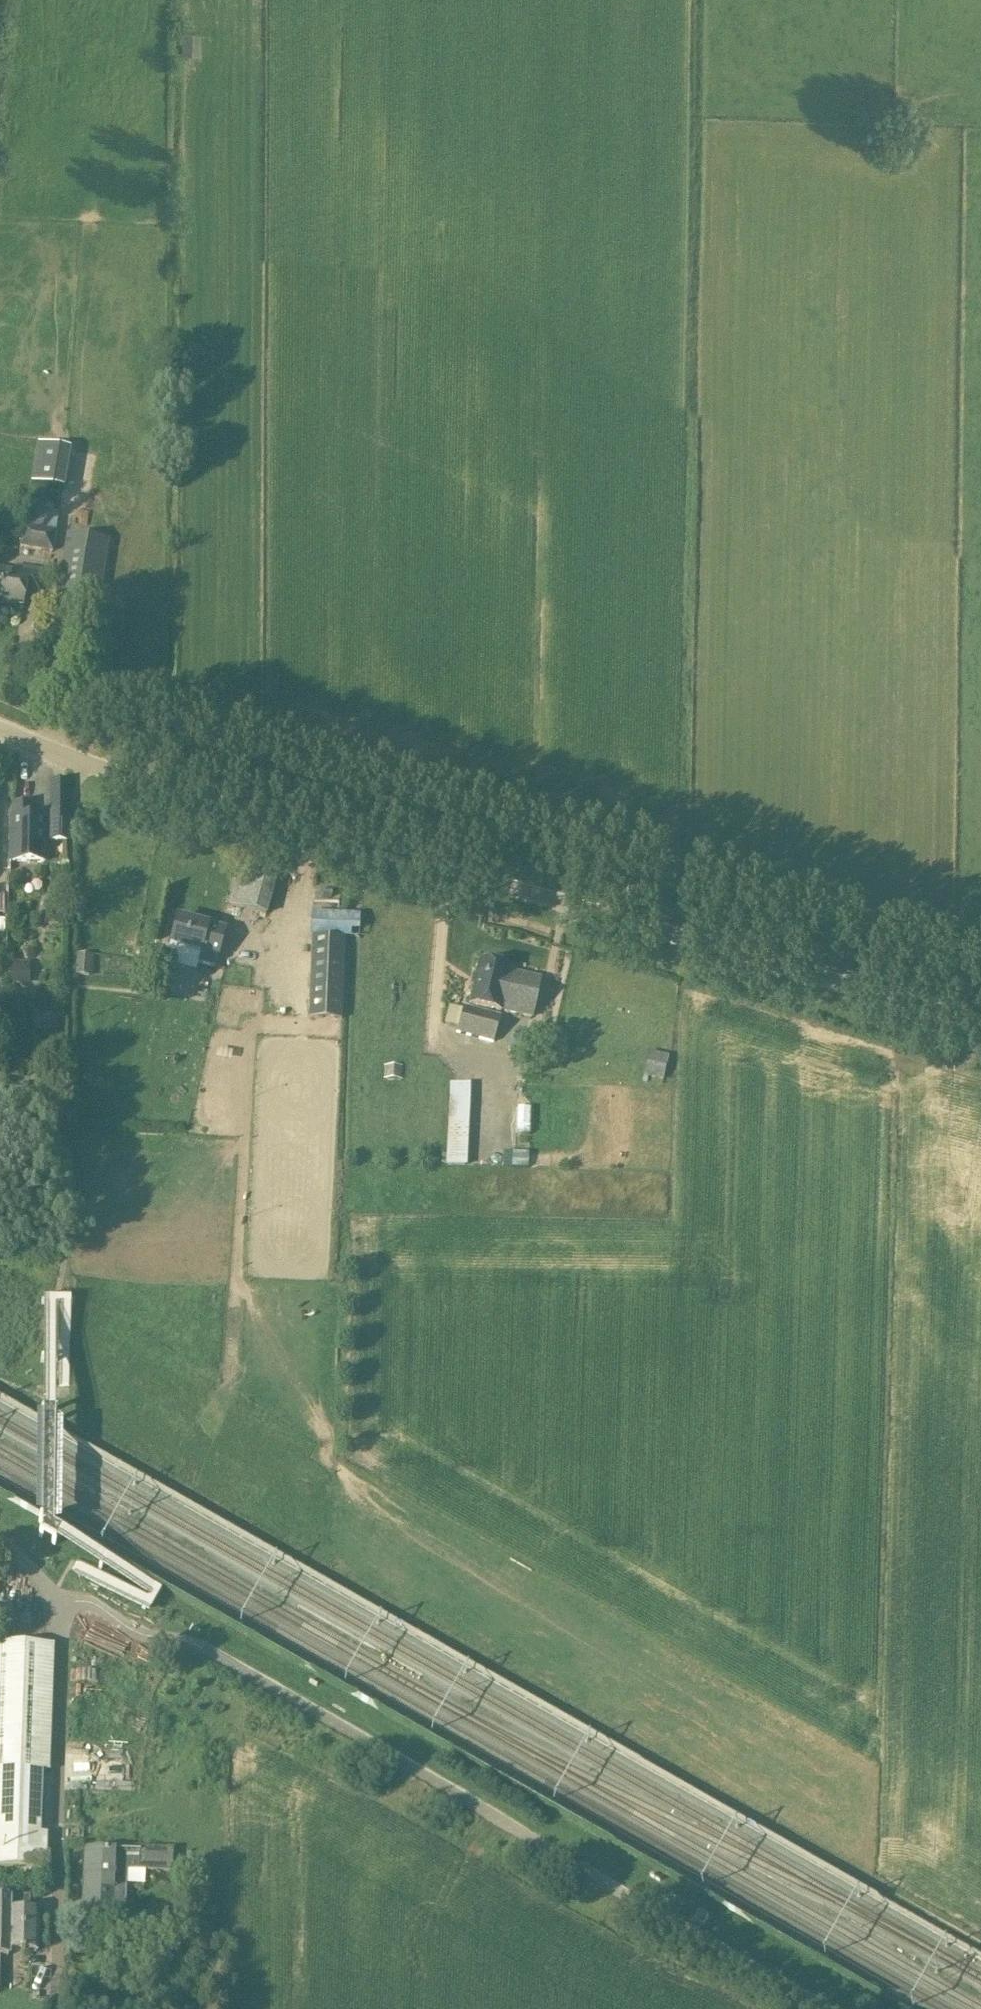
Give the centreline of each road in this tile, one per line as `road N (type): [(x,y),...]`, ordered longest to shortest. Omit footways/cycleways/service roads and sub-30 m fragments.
road 1 (unclassified): [(980,1018),(128,775),(0,729)]
road 2 (residential): [(58,2008),(61,1634),(52,1601)]
road 3 (unclassified): [(52,1601),(90,1601),(137,1633),(185,1641)]

